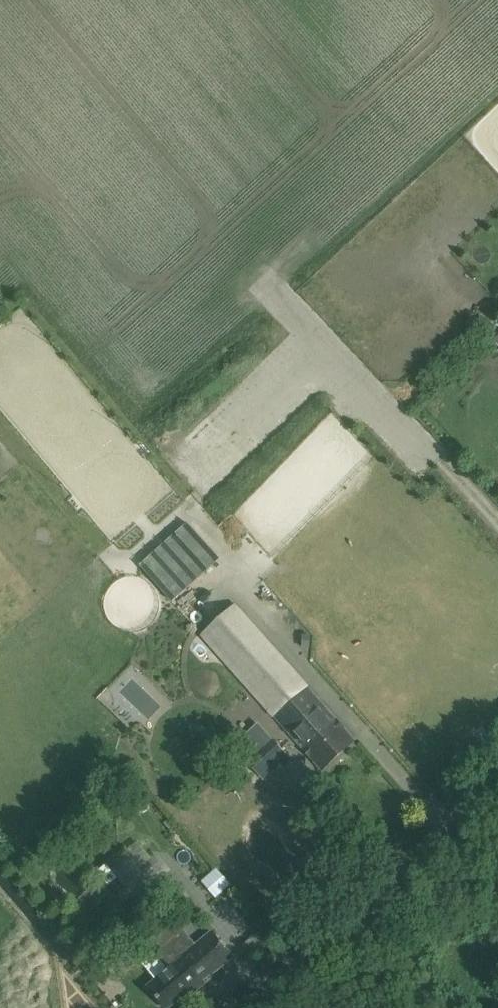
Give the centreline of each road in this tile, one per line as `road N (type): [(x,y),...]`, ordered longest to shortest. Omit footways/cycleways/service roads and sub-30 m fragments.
road 1 (unclassified): [(260,1007),(497,786)]

